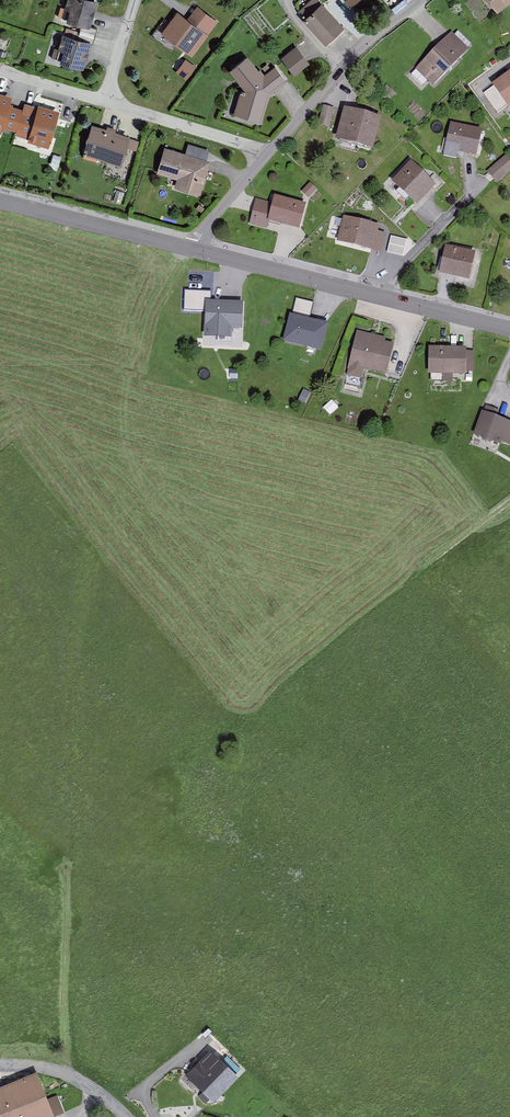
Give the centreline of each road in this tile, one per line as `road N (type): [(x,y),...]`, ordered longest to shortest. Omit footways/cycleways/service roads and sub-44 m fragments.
road 1 (track): [(205,749),(509,500)]
road 2 (residential): [(424,0),(353,59),(190,249)]
road 3 (tertiary): [(190,249),(509,331)]
road 4 (tertiary): [(0,203),(190,249)]
road 5 (unclassified): [(0,1065),(80,1081),(126,1116)]

